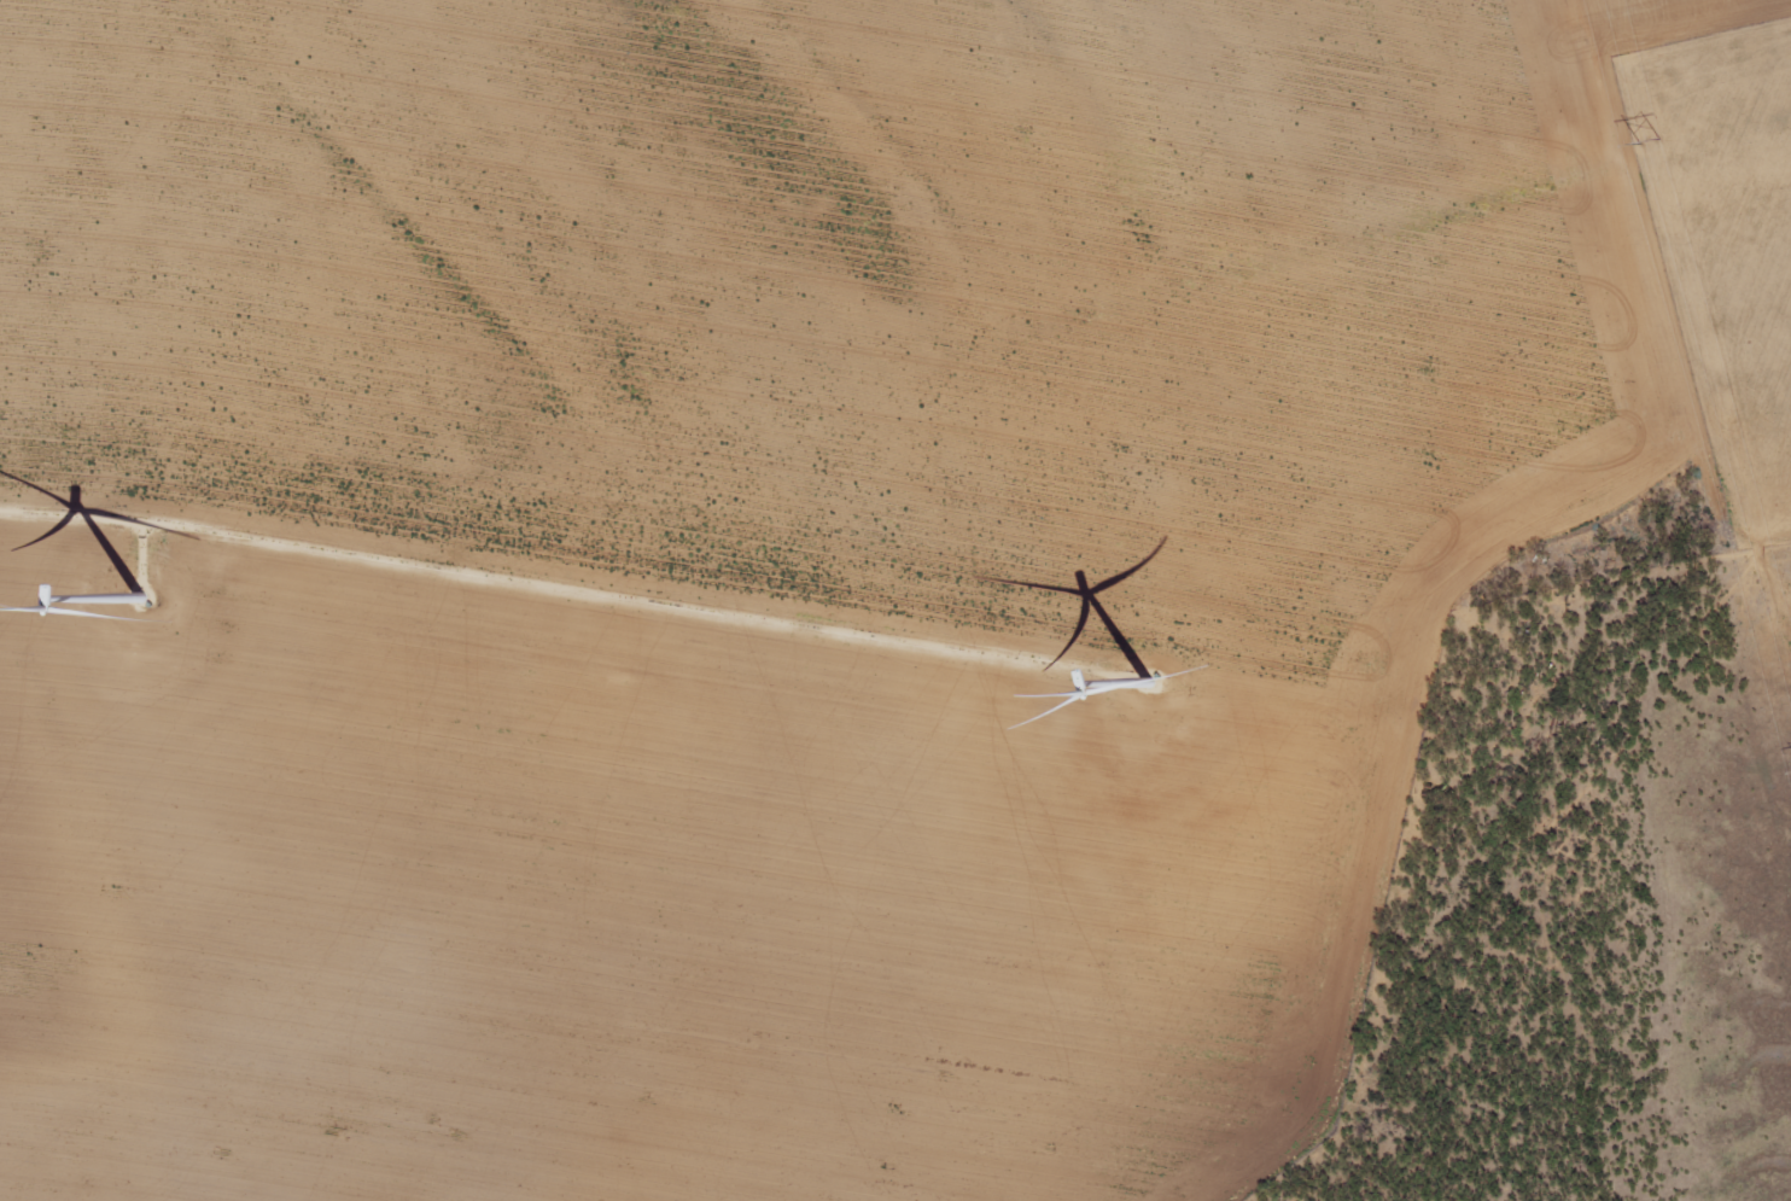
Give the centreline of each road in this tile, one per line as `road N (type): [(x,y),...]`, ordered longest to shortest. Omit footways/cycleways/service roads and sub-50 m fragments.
road 1 (track): [(1699,543),(1602,181),(1577,168),(106,579)]
road 2 (track): [(0,150),(106,579),(186,1015),(0,1062)]
road 3 (track): [(1307,1200),(1340,1174),(1412,1027),(1529,647),(1583,567),(1699,543)]
road 4 (track): [(1577,168),(1553,0)]

